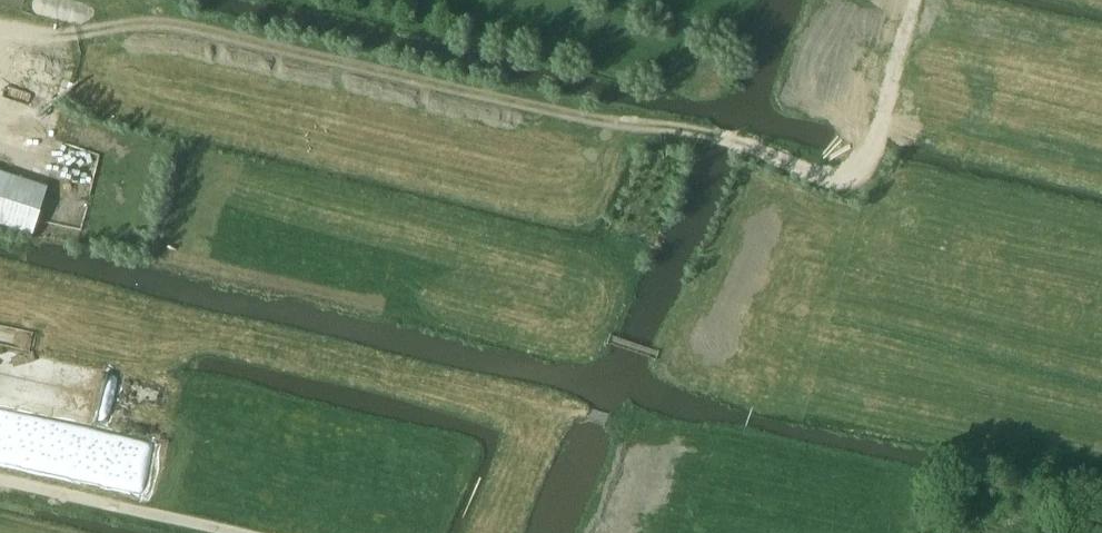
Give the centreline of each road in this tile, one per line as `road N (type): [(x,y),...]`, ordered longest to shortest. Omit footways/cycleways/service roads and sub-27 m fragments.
road 1 (track): [(232,532),(0,481)]

